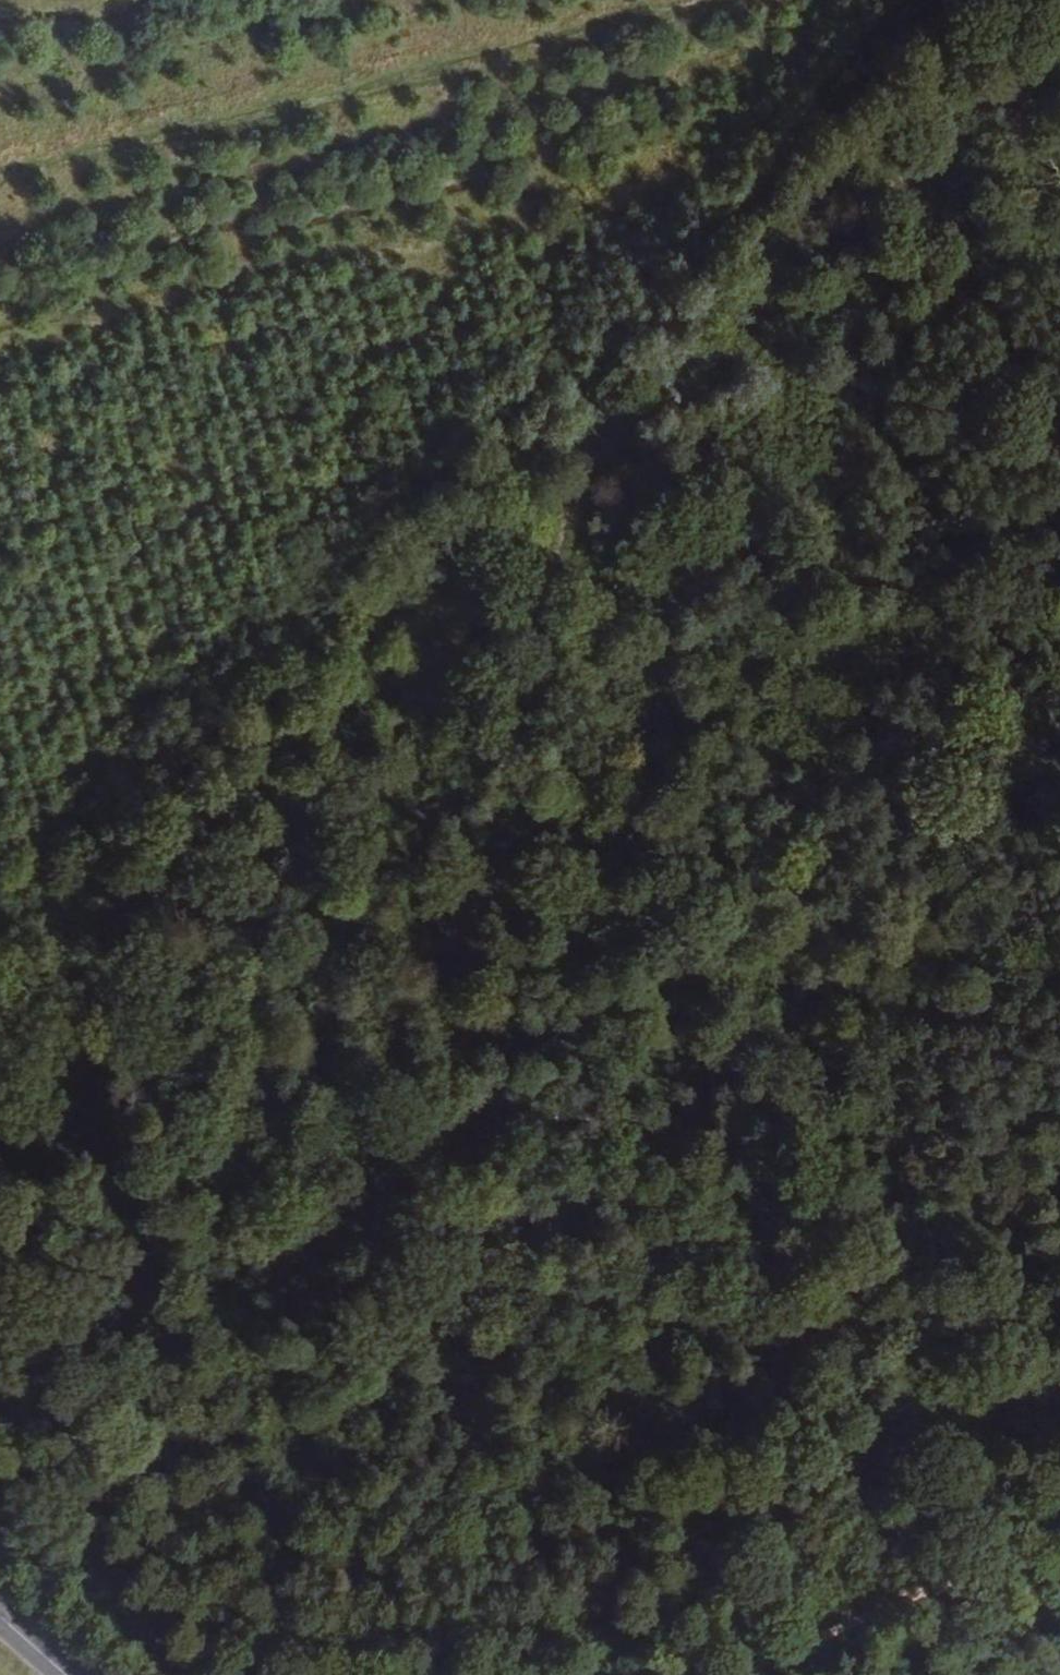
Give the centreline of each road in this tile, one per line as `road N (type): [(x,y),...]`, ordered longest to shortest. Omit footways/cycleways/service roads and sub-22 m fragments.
road 1 (track): [(0,167),(695,0)]
road 2 (track): [(708,1674),(1059,1533)]

